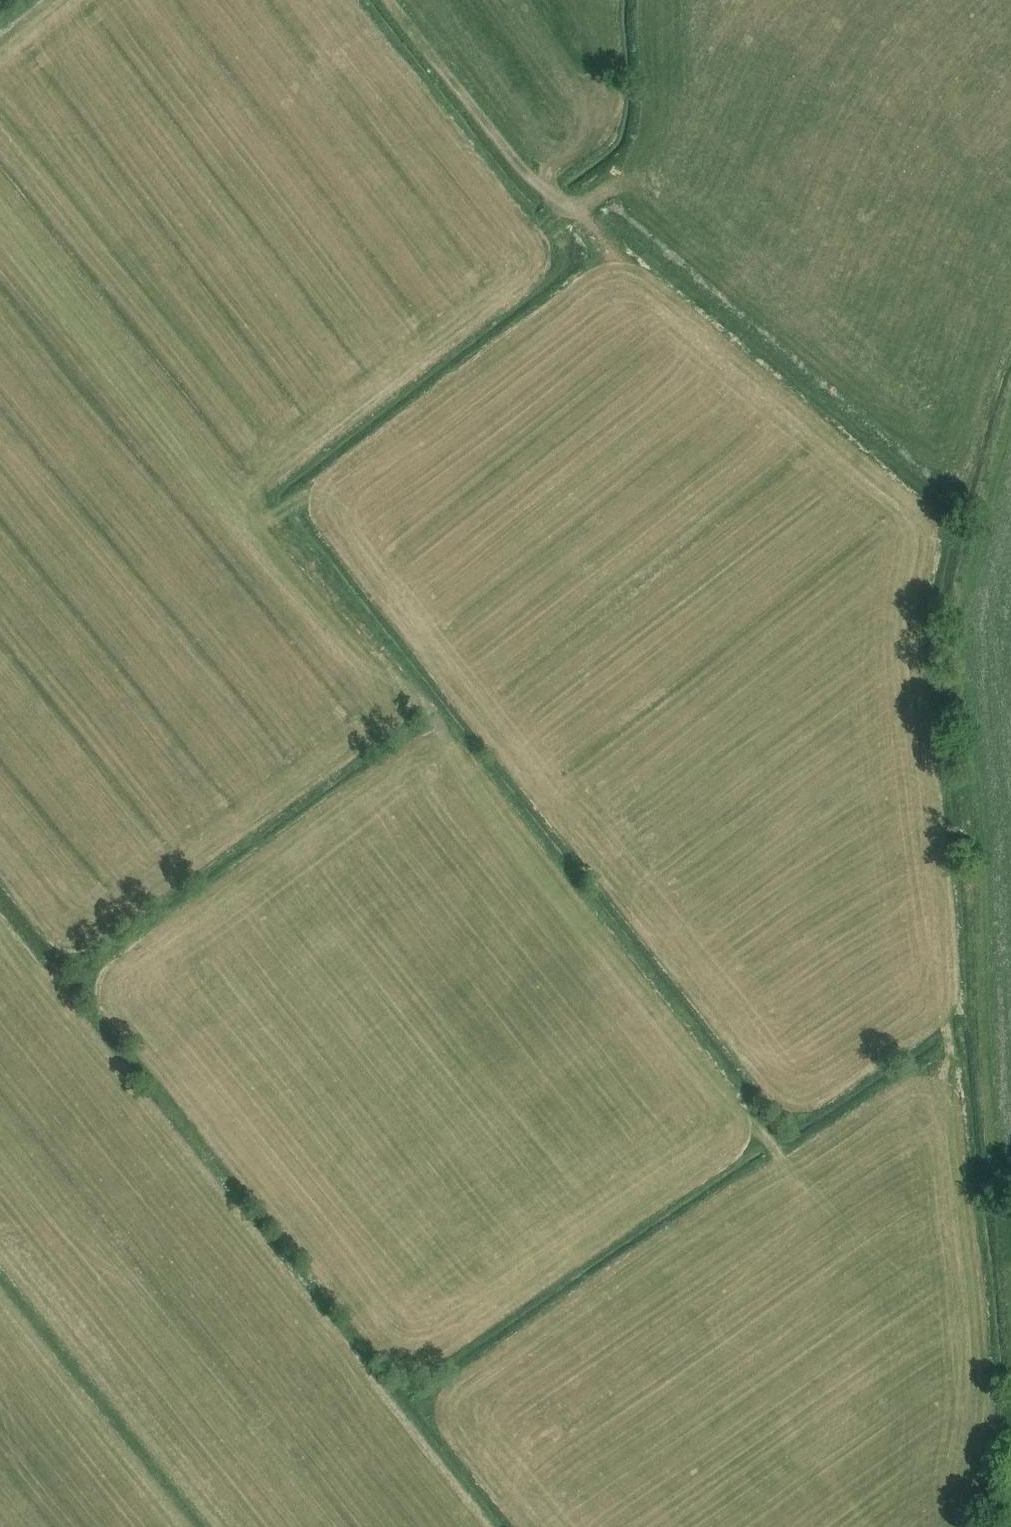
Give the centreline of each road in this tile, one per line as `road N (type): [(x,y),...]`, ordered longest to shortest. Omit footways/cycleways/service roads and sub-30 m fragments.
road 1 (track): [(392,0),(524,172),(958,536)]

